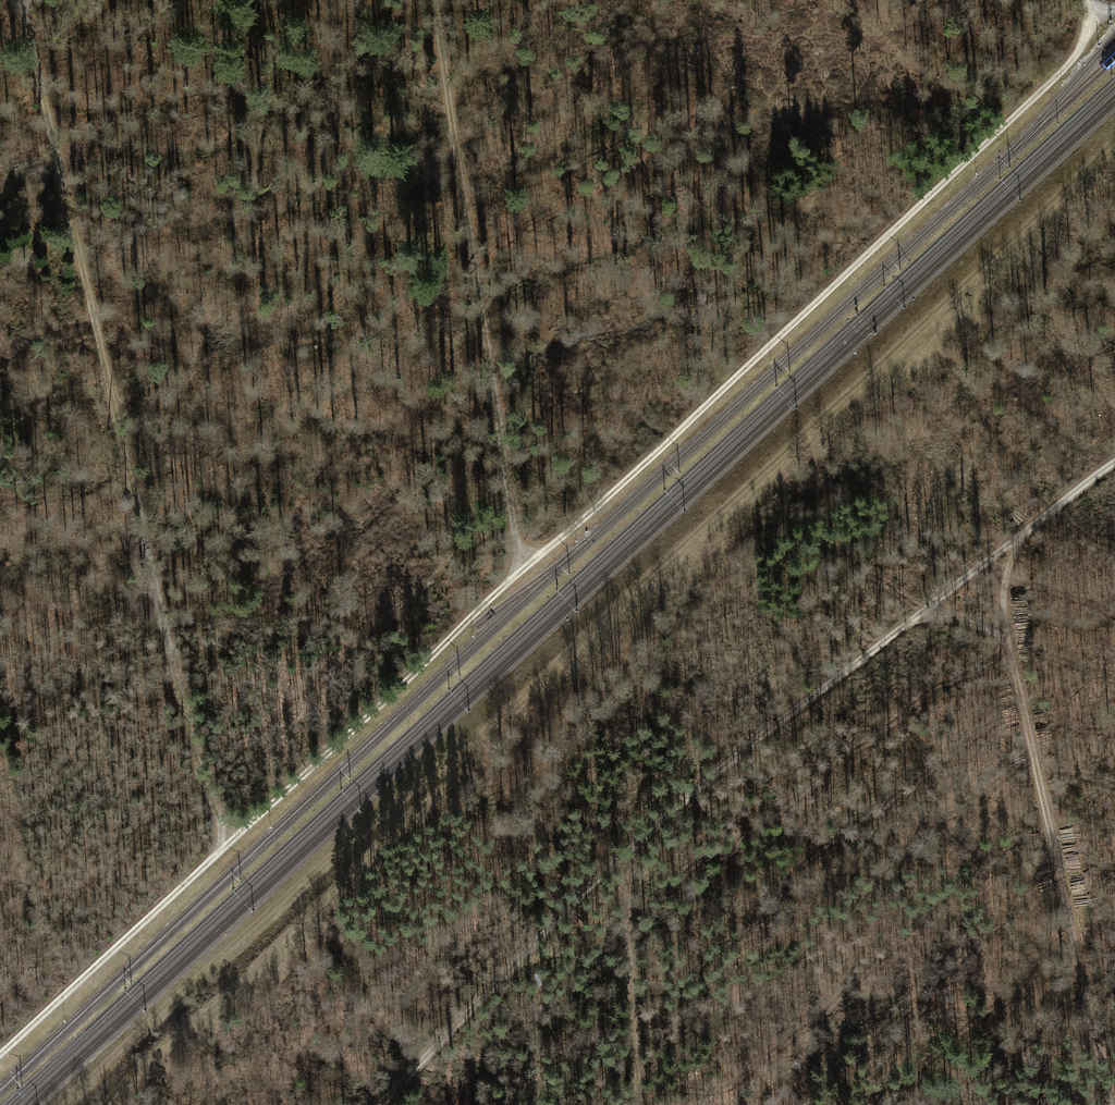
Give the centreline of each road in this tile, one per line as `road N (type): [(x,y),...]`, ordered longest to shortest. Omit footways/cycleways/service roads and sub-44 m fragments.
road 1 (track): [(0,1056),(1070,60),(1092,27),(1087,0)]
road 2 (track): [(1114,146),(442,768),(64,1104)]
road 3 (track): [(235,836),(209,802),(150,571),(23,0)]
road 4 (track): [(1007,639),(967,623),(917,616),(720,766),(626,851),(381,1104)]
road 5 (track): [(1114,461),(1017,538),(1004,606),(1110,1104)]
road 6 (track): [(438,0),(475,283),(525,566)]
road 7 (track): [(643,1104),(626,851)]
road 8 (track): [(917,616),(1017,538)]

